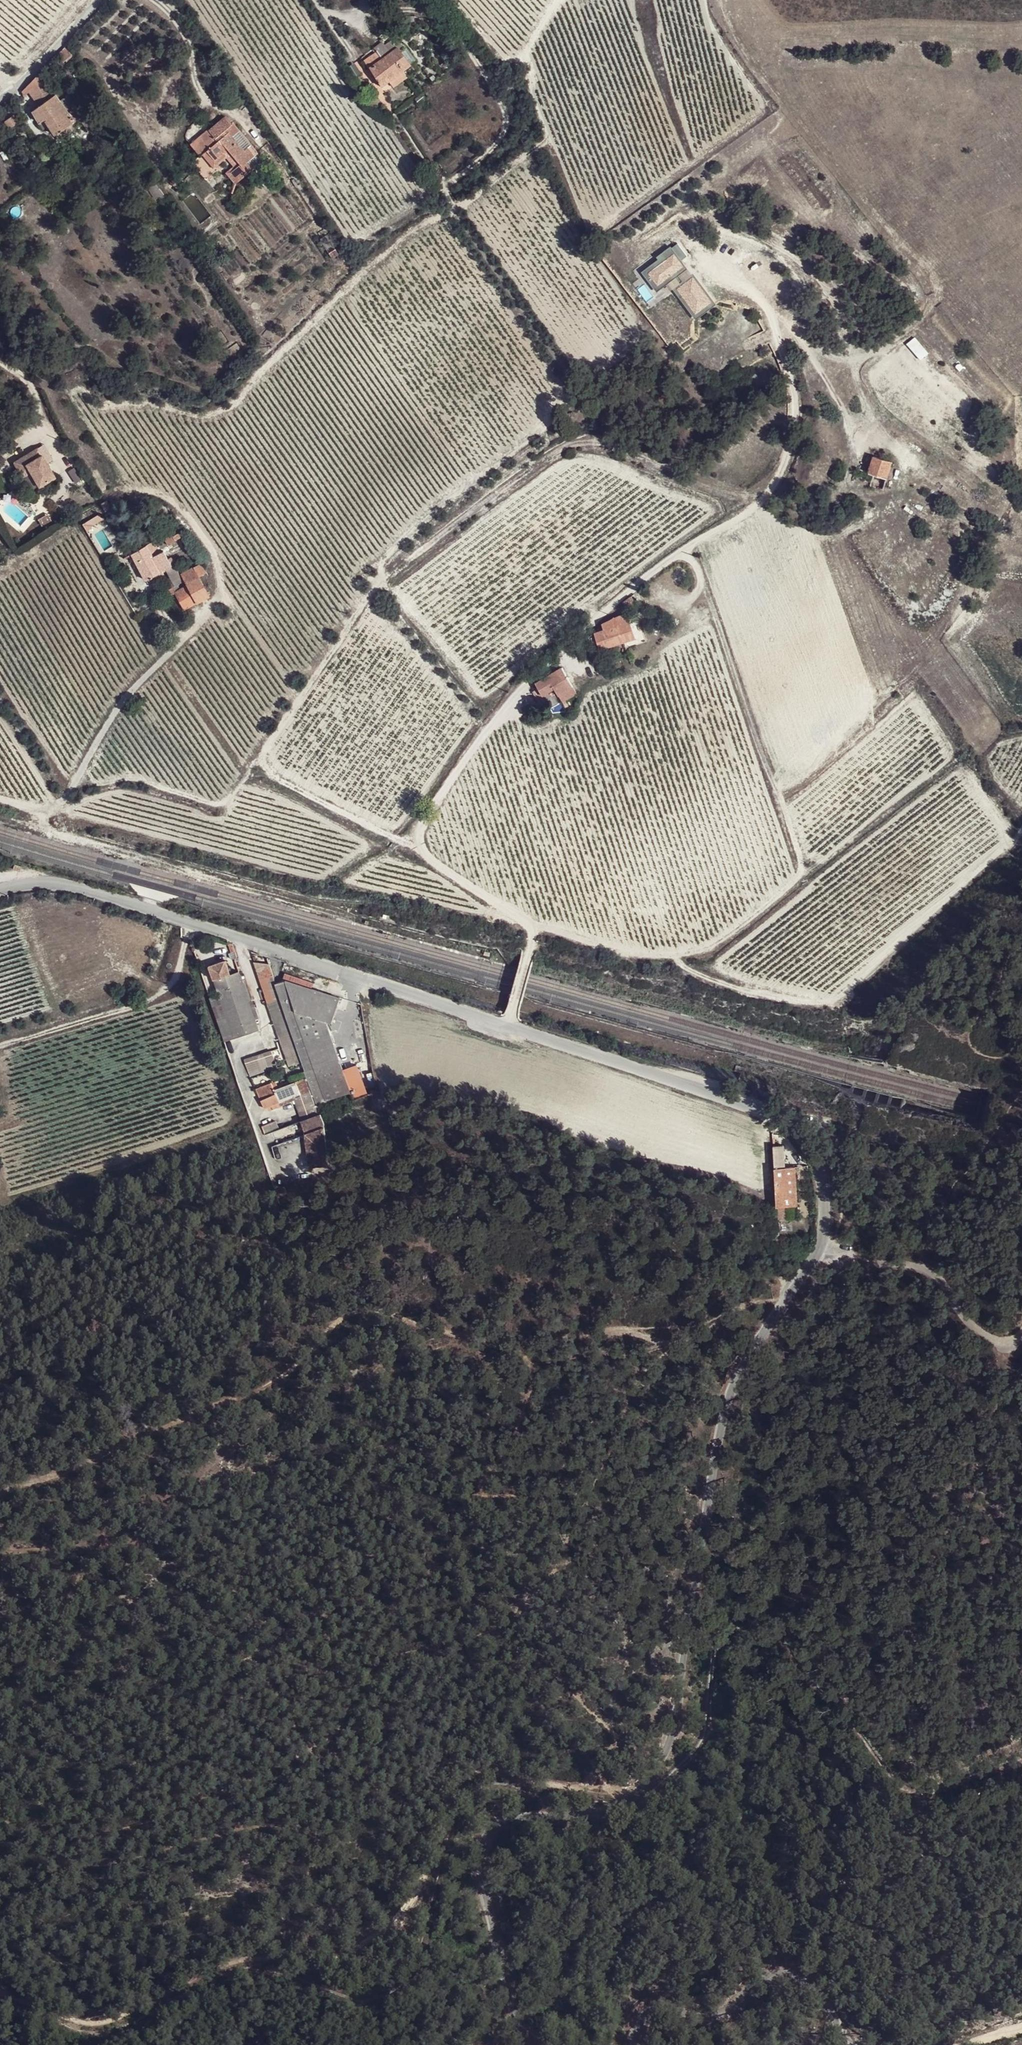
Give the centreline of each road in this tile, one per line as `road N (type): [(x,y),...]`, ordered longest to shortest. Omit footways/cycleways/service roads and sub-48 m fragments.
road 1 (track): [(685,550),(802,856),(794,880),(701,951),(631,953),(538,924),(412,842),(266,770),(262,755),(379,583),(557,447),(585,437),(609,443),(761,500),(776,482),(796,404),(772,319),(762,298),(684,233)]
road 2 (unclassified): [(522,2044),(479,1854),(498,1824),(519,1816),(623,1802),(666,1743),(723,1413),(743,1363),(823,1243),(821,1172),(800,1133),(781,1120)]
road 3 (residential): [(781,1120),(65,885),(0,891)]
road 4 (track): [(623,1802),(610,1792),(495,1766),(475,1770),(450,1799),(437,1852),(403,1915),(337,1960),(291,1955),(218,1969),(121,2026),(47,2022),(0,1998)]
road 5 (track): [(412,842),(529,677),(606,605),(761,500)]
road 6 (track): [(677,954),(704,977),(747,991),(818,1004),(833,999),(1010,844),(966,776)]
road 7 (track): [(44,812),(60,836),(339,913)]
road 8 (track): [(0,799),(44,812),(66,798),(118,708),(208,608)]
road 9 (unclassified): [(835,2044),(831,2012),(805,1980),(779,1972),(718,2014),(648,2007),(636,2020),(636,2044)]
road 10 (track): [(772,319),(854,364),(871,418),(866,435),(850,431),(804,345)]
road 11 (track): [(1021,1329),(1007,1342),(979,1336),(955,1313),(942,1278),(922,1266),(864,1259),(823,1243)]

